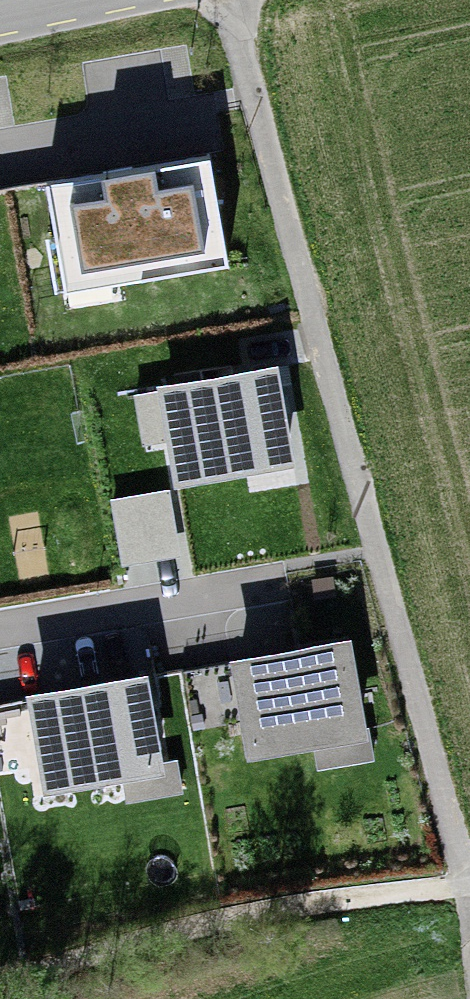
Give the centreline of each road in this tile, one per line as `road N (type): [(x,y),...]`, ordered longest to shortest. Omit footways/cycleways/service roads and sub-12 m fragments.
road 1 (track): [(237,0),(465,875)]
road 2 (residential): [(122,0),(0,25)]

